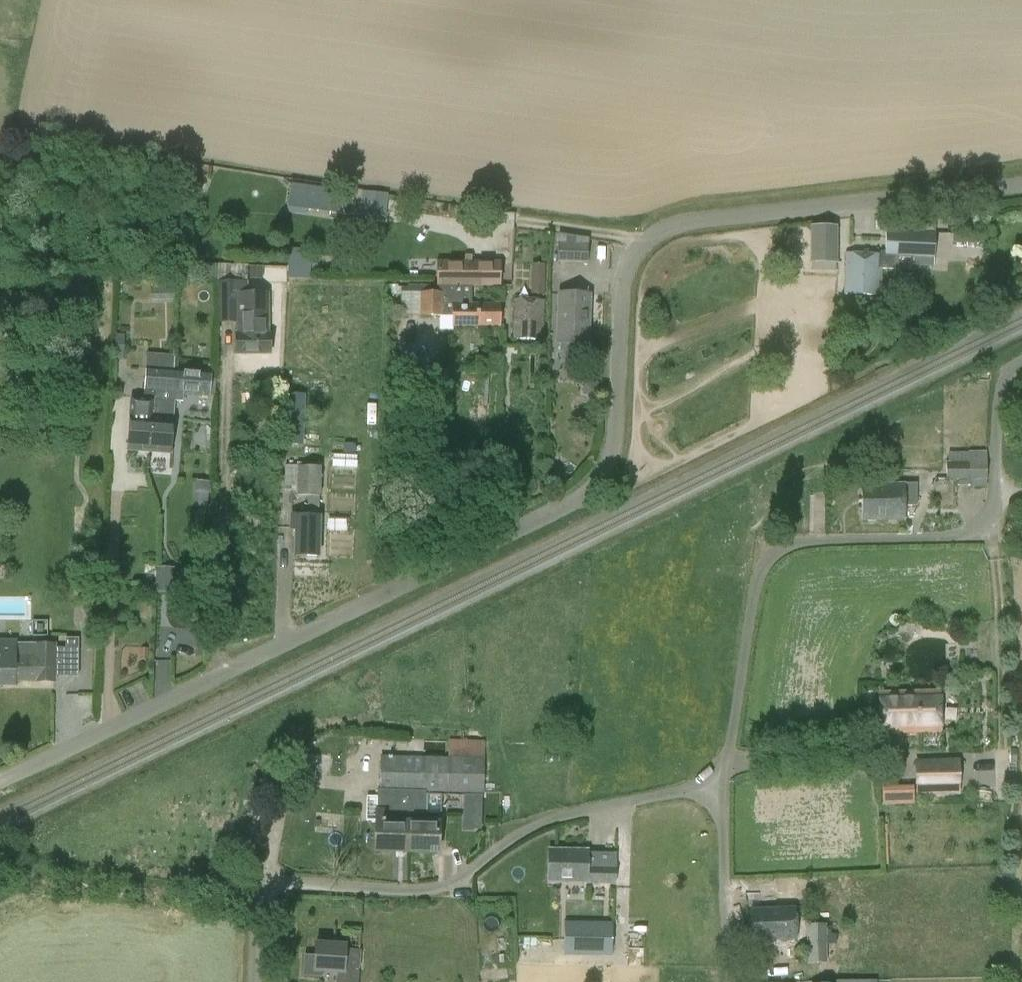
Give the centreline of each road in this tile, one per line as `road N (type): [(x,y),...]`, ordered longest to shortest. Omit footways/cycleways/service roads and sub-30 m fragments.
road 1 (unclassified): [(94,736),(587,493),(611,460),(621,286),(652,235),(708,217),(1021,184)]
road 2 (unclassified): [(722,783),(760,570),(770,557),(800,544),(956,538),(975,530),(993,499),(1002,386),(1021,363)]
road 3 (unclassified): [(254,981),(259,914),(281,885),(436,888),(541,823),(722,783)]
road 4 (unclassified): [(729,981),(722,783)]

